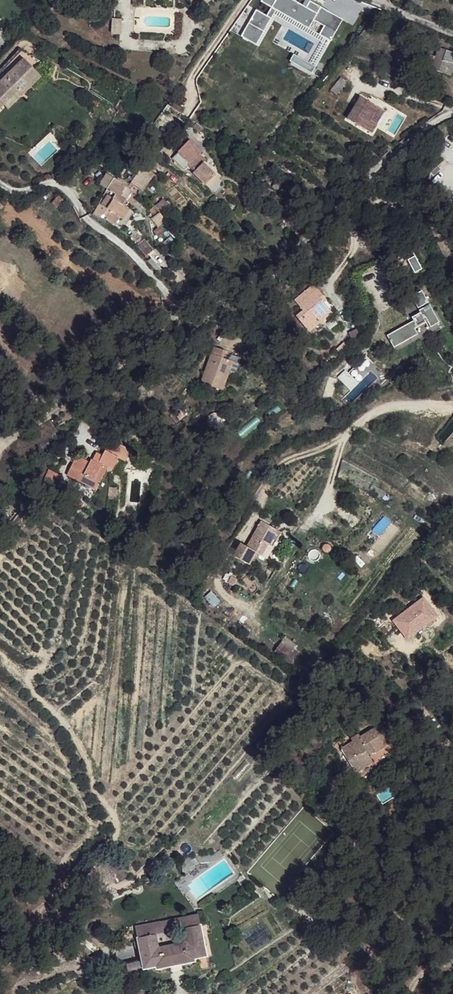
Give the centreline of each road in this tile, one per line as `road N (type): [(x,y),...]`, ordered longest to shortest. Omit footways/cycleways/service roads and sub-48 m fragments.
road 1 (residential): [(452,113),(358,185),(298,267),(258,293),(181,321),(55,419),(0,439)]

